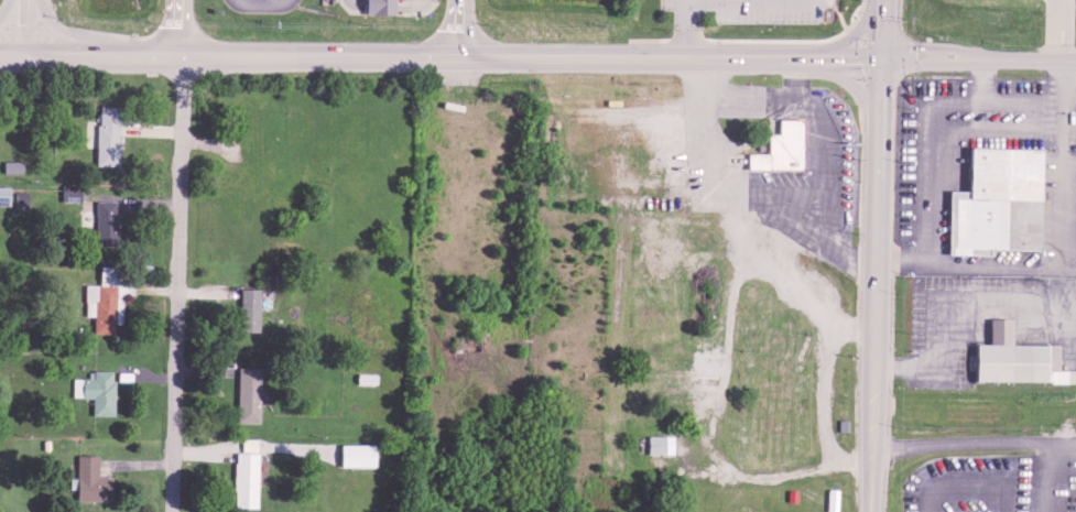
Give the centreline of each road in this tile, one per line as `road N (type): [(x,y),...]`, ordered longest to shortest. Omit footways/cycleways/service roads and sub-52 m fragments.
road 1 (tertiary): [(102,57),(779,61)]
road 2 (residential): [(168,511),(184,58)]
road 3 (primary): [(873,383),(878,193)]
road 4 (primary): [(871,511),(873,383)]
road 5 (tertiary): [(1075,62),(952,62)]

